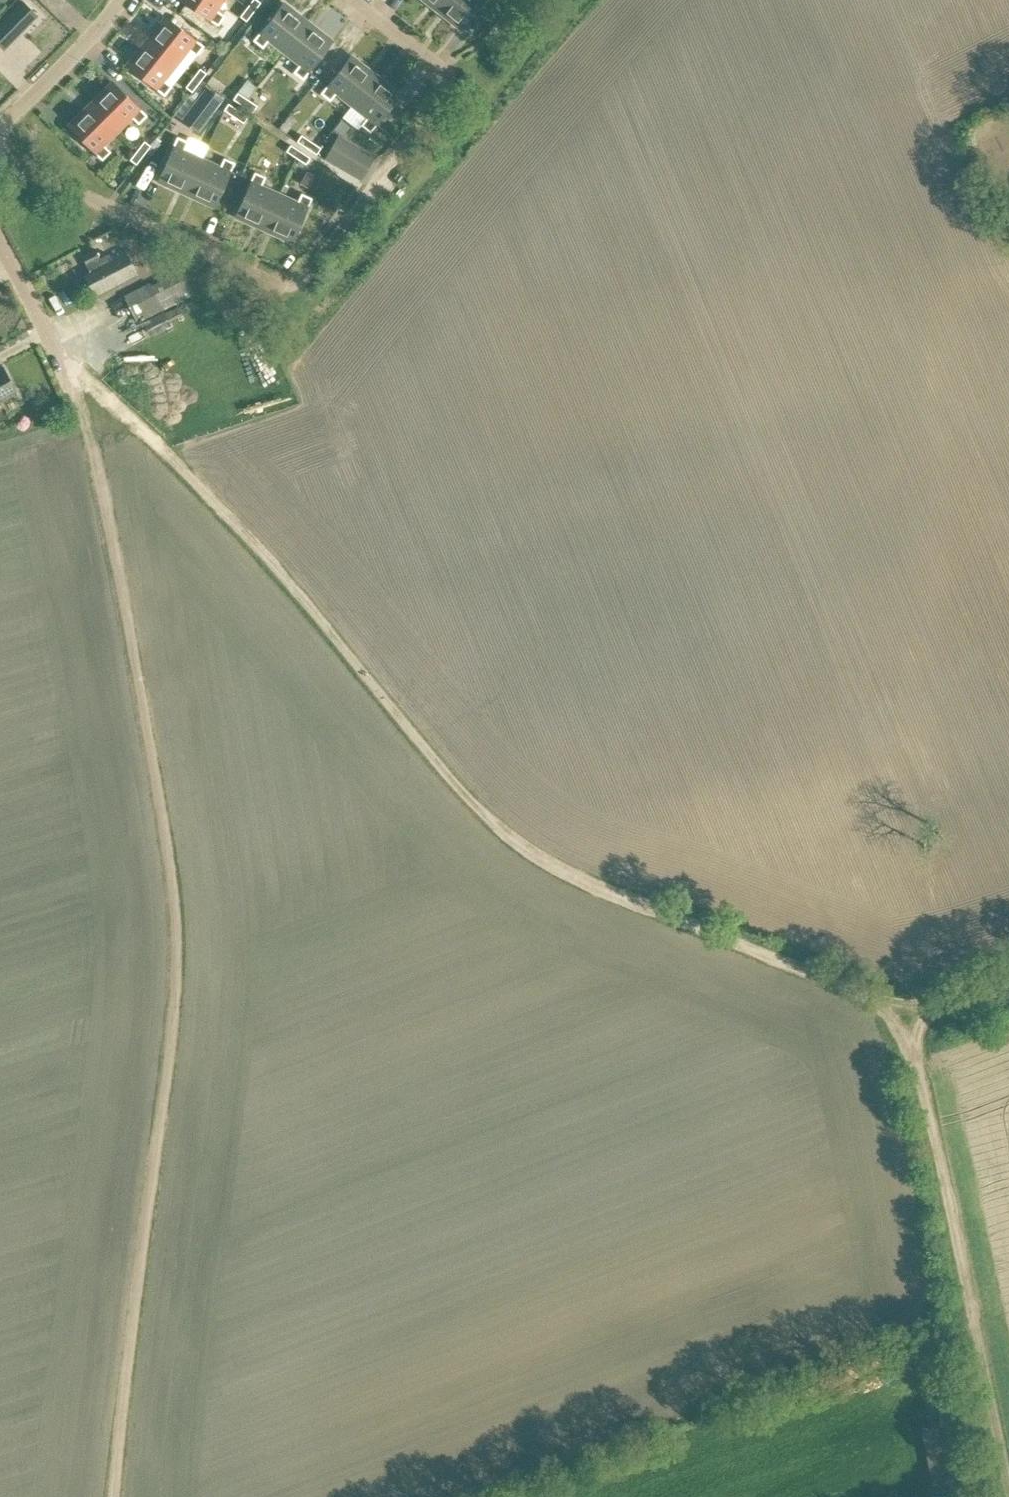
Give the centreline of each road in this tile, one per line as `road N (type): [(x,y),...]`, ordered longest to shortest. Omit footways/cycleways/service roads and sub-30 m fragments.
road 1 (track): [(113,1496),(175,1003),(176,933),(103,490),(74,392)]
road 2 (track): [(61,364),(79,370),(231,513),(488,818),(522,846),(686,923),(906,1008)]
road 3 (track): [(906,1008),(1008,1471)]
road 4 (residential): [(290,286),(0,156)]
road 5 (residential): [(0,128),(121,0)]
road 6 (residential): [(74,392),(0,243)]
road 7 (track): [(373,188),(455,81)]
road 8 (residential): [(455,81),(353,0)]
road 9 (track): [(373,188),(290,286)]

